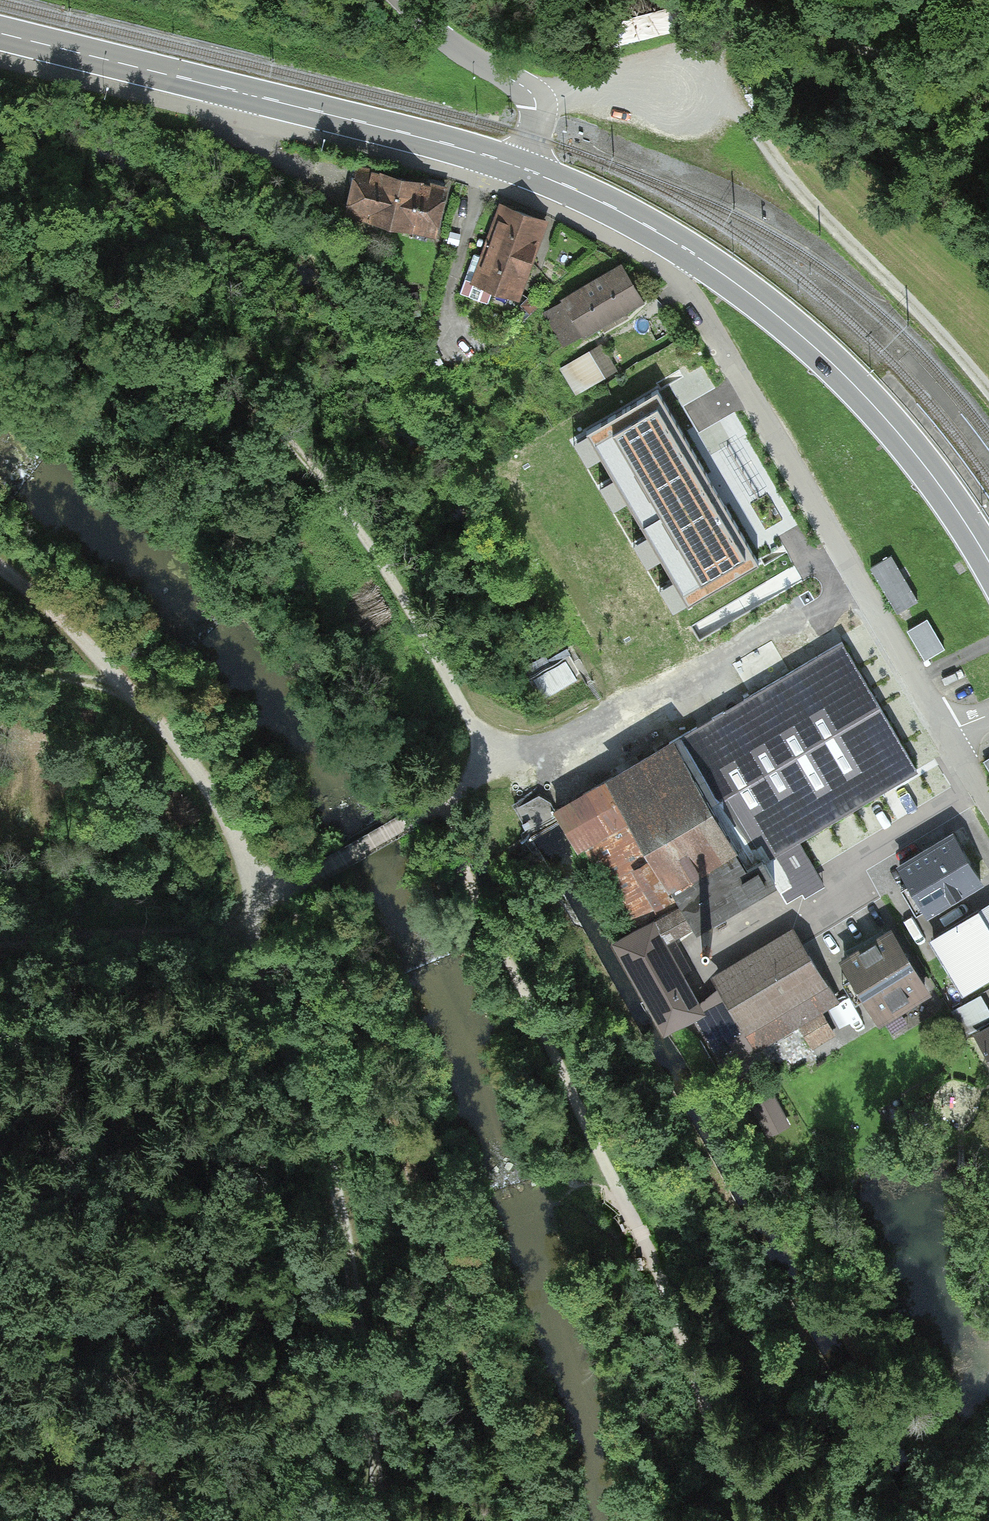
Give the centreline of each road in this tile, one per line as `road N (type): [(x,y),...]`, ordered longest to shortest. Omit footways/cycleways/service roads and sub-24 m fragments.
road 1 (track): [(752,1520),(639,1226),(465,873),(460,791)]
road 2 (track): [(497,769),(378,557),(291,442),(84,258),(0,226)]
road 3 (track): [(528,1520),(365,1044),(328,962),(270,885)]
road 4 (track): [(384,1520),(343,1200),(251,919),(270,885)]
road 5 (secondary): [(988,562),(892,426),(806,340),(675,242),(520,166)]
road 6 (secondary): [(520,166),(0,33)]
road 7 (track): [(688,63),(747,113),(797,193),(898,289),(988,396)]
road 8 (track): [(270,885),(141,700),(0,573)]
road 9 (track): [(497,769),(854,577)]
road 10 (track): [(688,63),(746,34),(815,26),(886,47),(988,107)]
road 11 (track): [(251,919),(185,935),(0,945)]
road 12 (unclassified): [(405,0),(451,46),(533,94),(534,137),(520,166)]
road 13 (track): [(497,769),(303,882)]
road 14 (track): [(537,102),(589,96),(688,63)]
road 15 (track): [(141,700),(0,673)]

